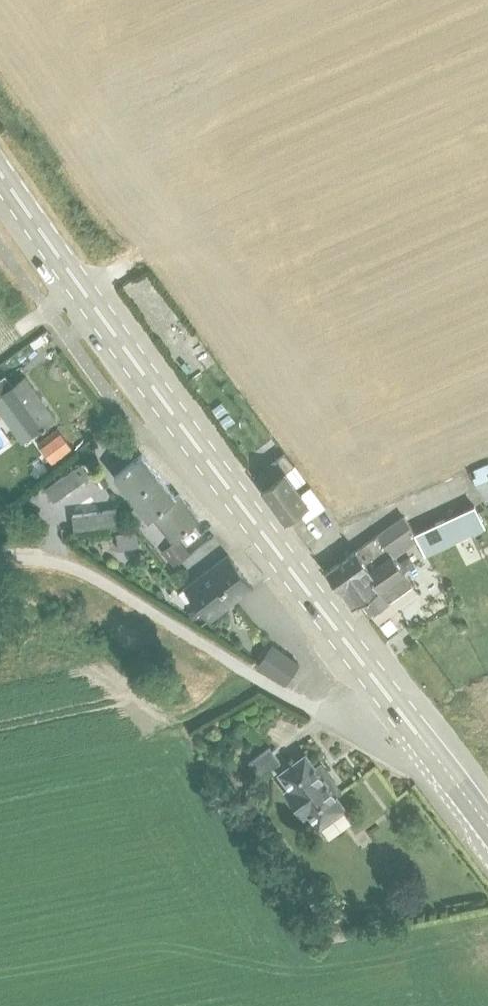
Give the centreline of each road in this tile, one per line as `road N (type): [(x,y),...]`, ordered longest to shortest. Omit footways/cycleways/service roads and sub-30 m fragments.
road 1 (secondary): [(448,773),(118,345),(0,174)]
road 2 (unclassified): [(448,773),(388,758),(98,583),(32,558),(0,560)]

